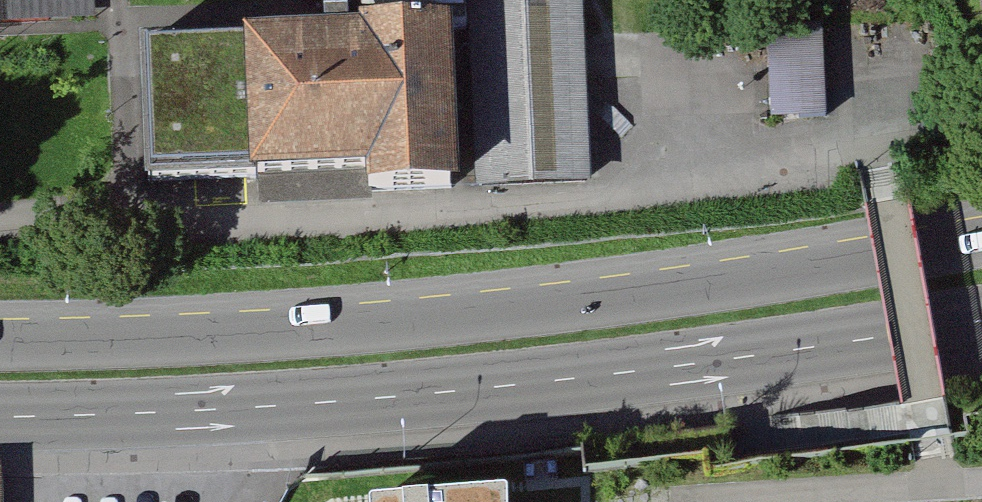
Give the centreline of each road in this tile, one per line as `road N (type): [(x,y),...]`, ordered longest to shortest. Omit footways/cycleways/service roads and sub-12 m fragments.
road 1 (primary): [(981,238),(419,335),(125,350),(0,346)]
road 2 (primary): [(0,421),(111,422),(737,360),(981,321)]

